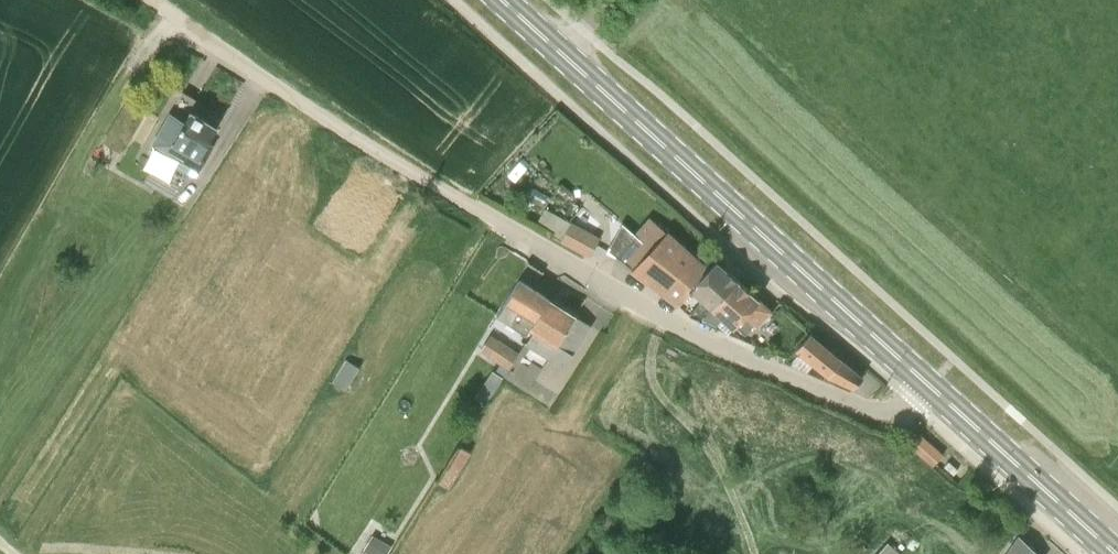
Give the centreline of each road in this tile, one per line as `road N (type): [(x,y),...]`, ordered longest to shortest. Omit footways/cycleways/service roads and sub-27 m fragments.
road 1 (unclassified): [(926,382),(902,405),(873,408),(690,331),(337,126),(180,19)]
road 2 (primary): [(926,382),(502,0)]
road 3 (primary): [(1117,553),(926,382)]

